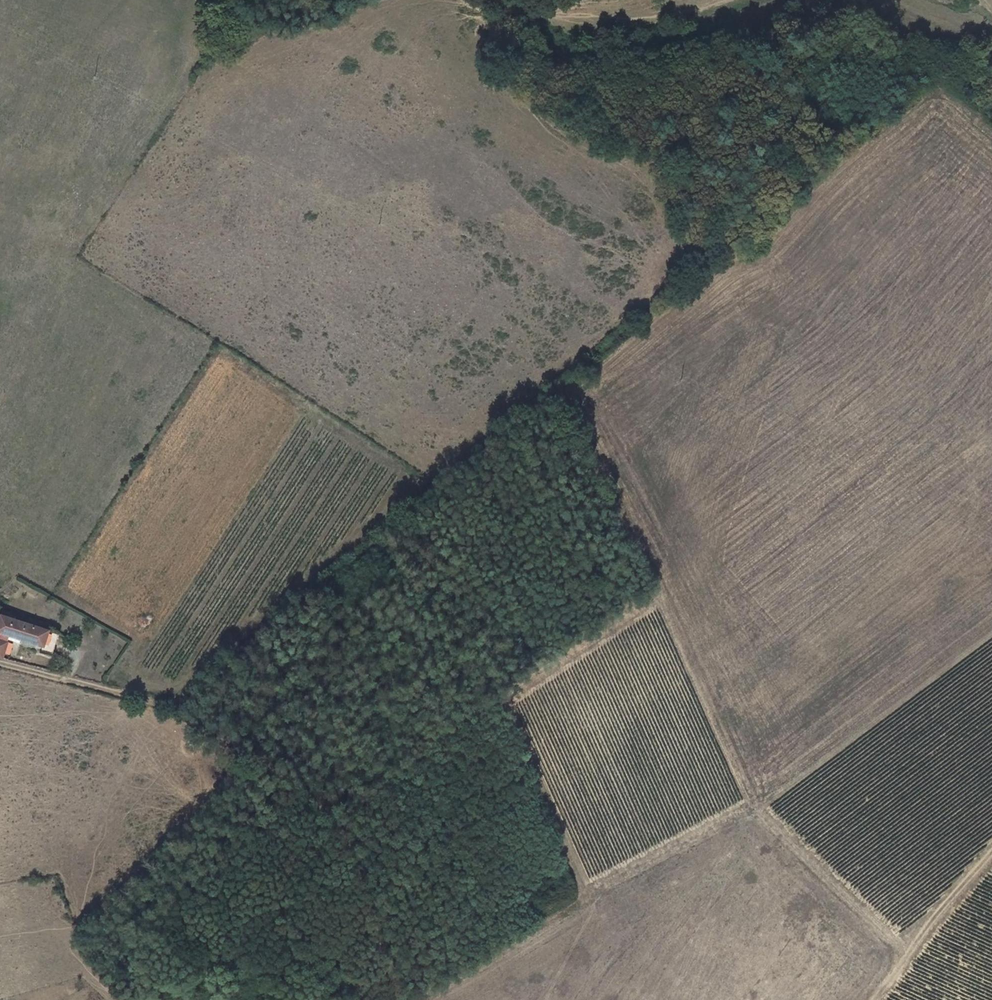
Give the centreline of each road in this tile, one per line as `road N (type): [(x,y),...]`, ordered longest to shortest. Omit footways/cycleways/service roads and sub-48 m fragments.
road 1 (track): [(0,663),(187,704)]
road 2 (track): [(873,999),(991,851)]

